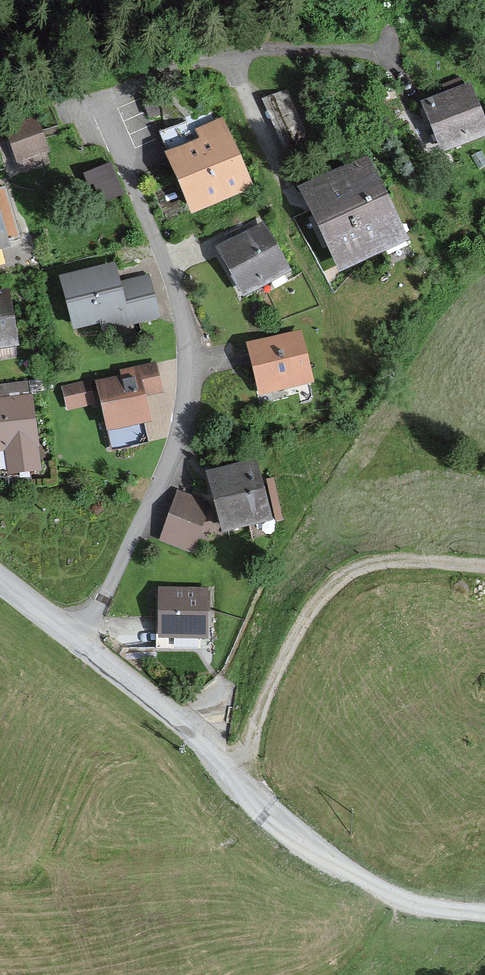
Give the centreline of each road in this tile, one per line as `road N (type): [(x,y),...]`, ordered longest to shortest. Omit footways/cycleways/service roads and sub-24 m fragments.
road 1 (unclassified): [(75,641),(363,879),(418,907),(484,913)]
road 2 (track): [(484,569),(359,567),(332,583),(286,644),(236,774)]

